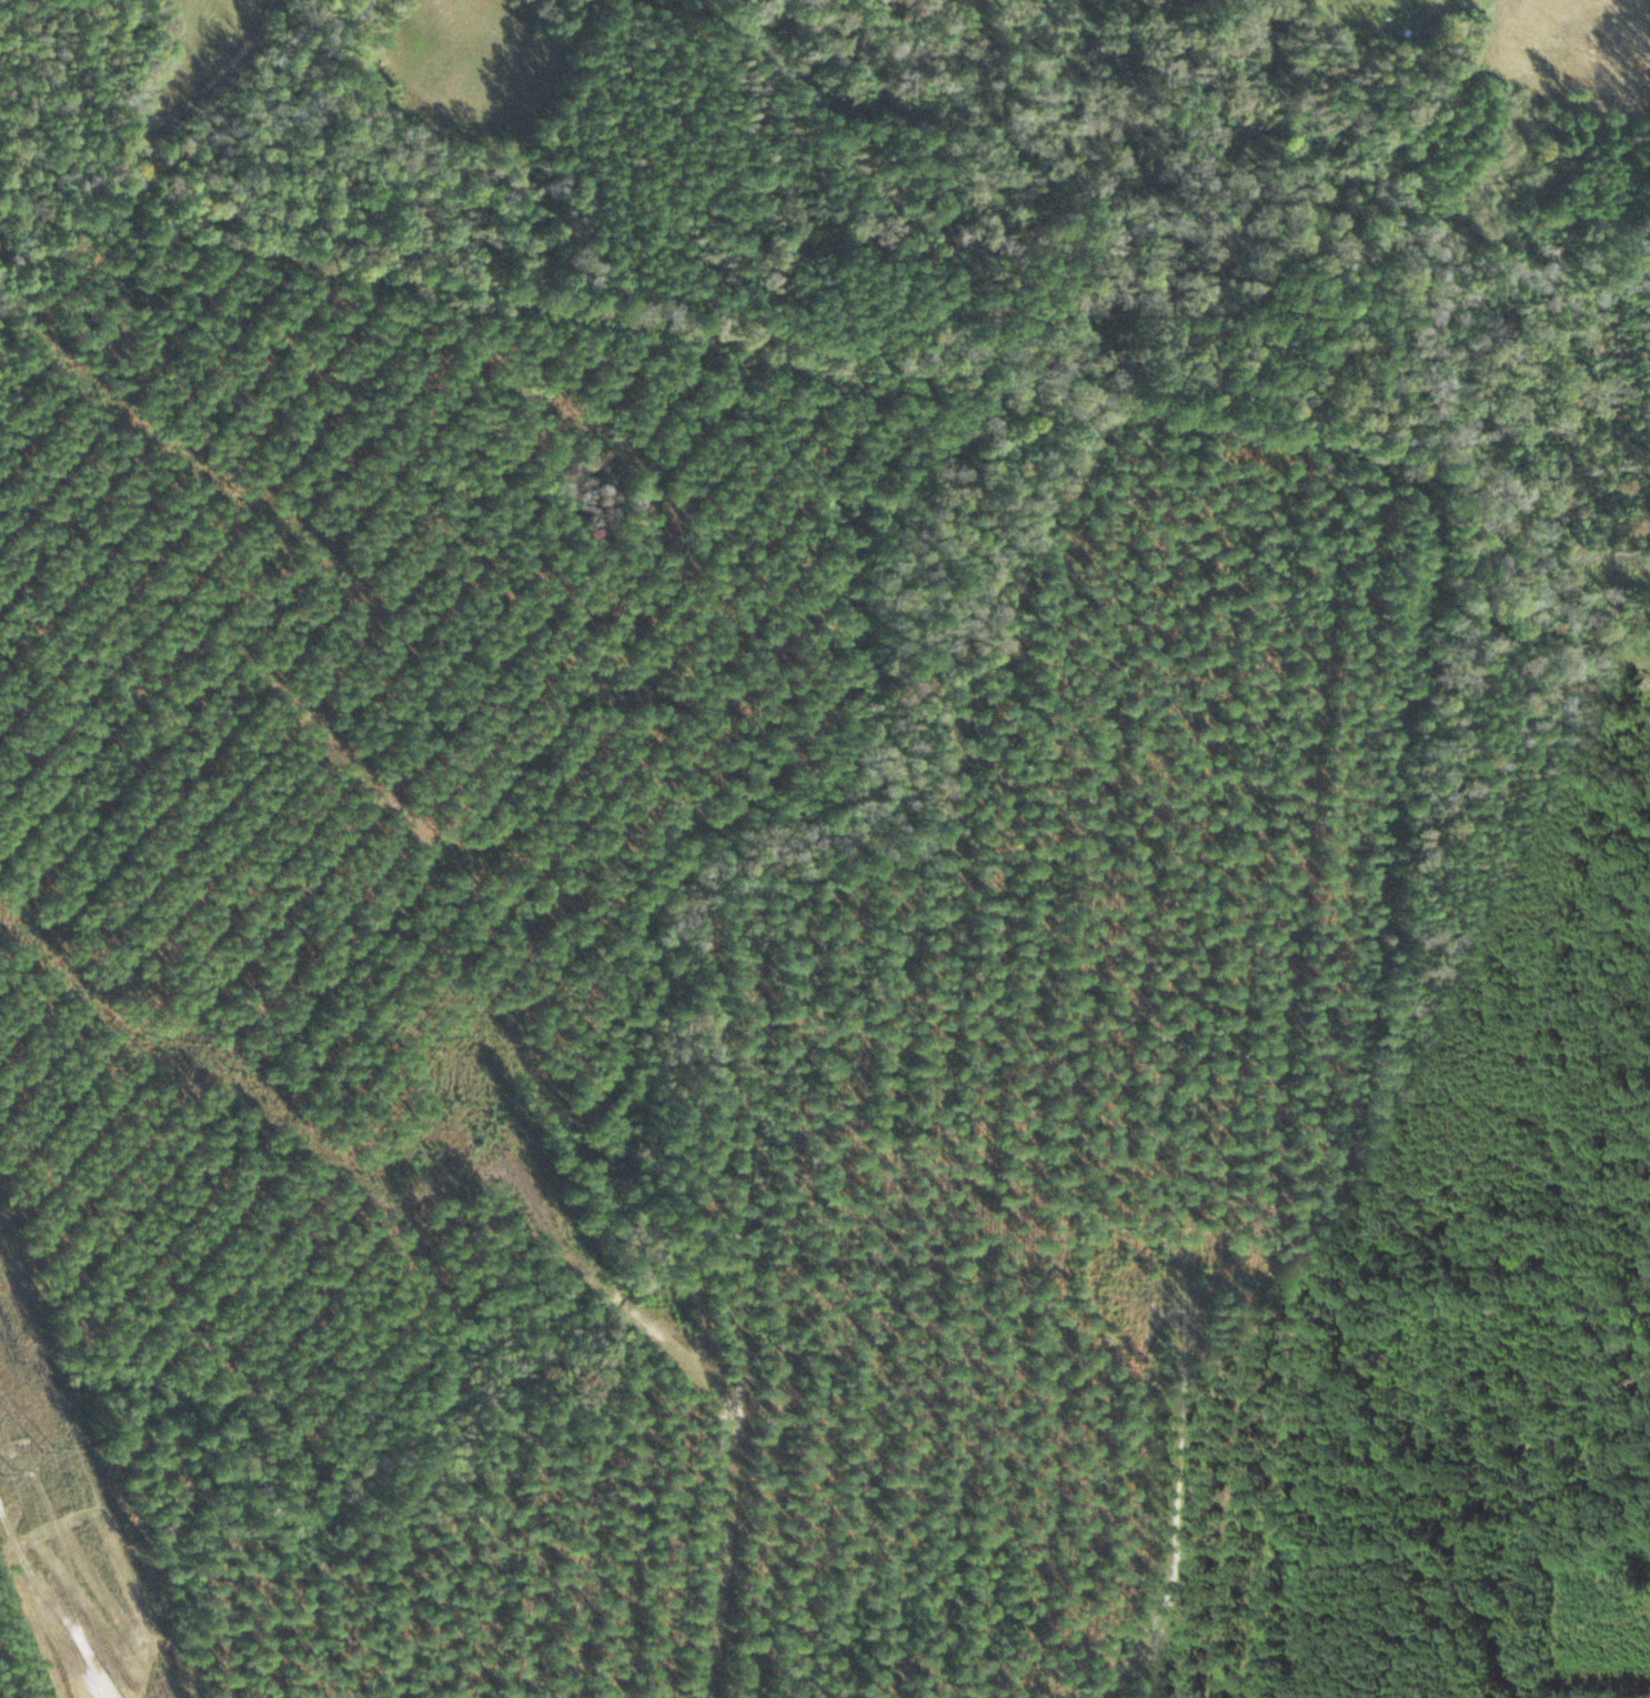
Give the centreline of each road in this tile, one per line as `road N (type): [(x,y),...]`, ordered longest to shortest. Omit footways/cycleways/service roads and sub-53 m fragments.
road 1 (residential): [(1484,0),(1488,46),(1413,167),(1415,185),(1460,242)]

